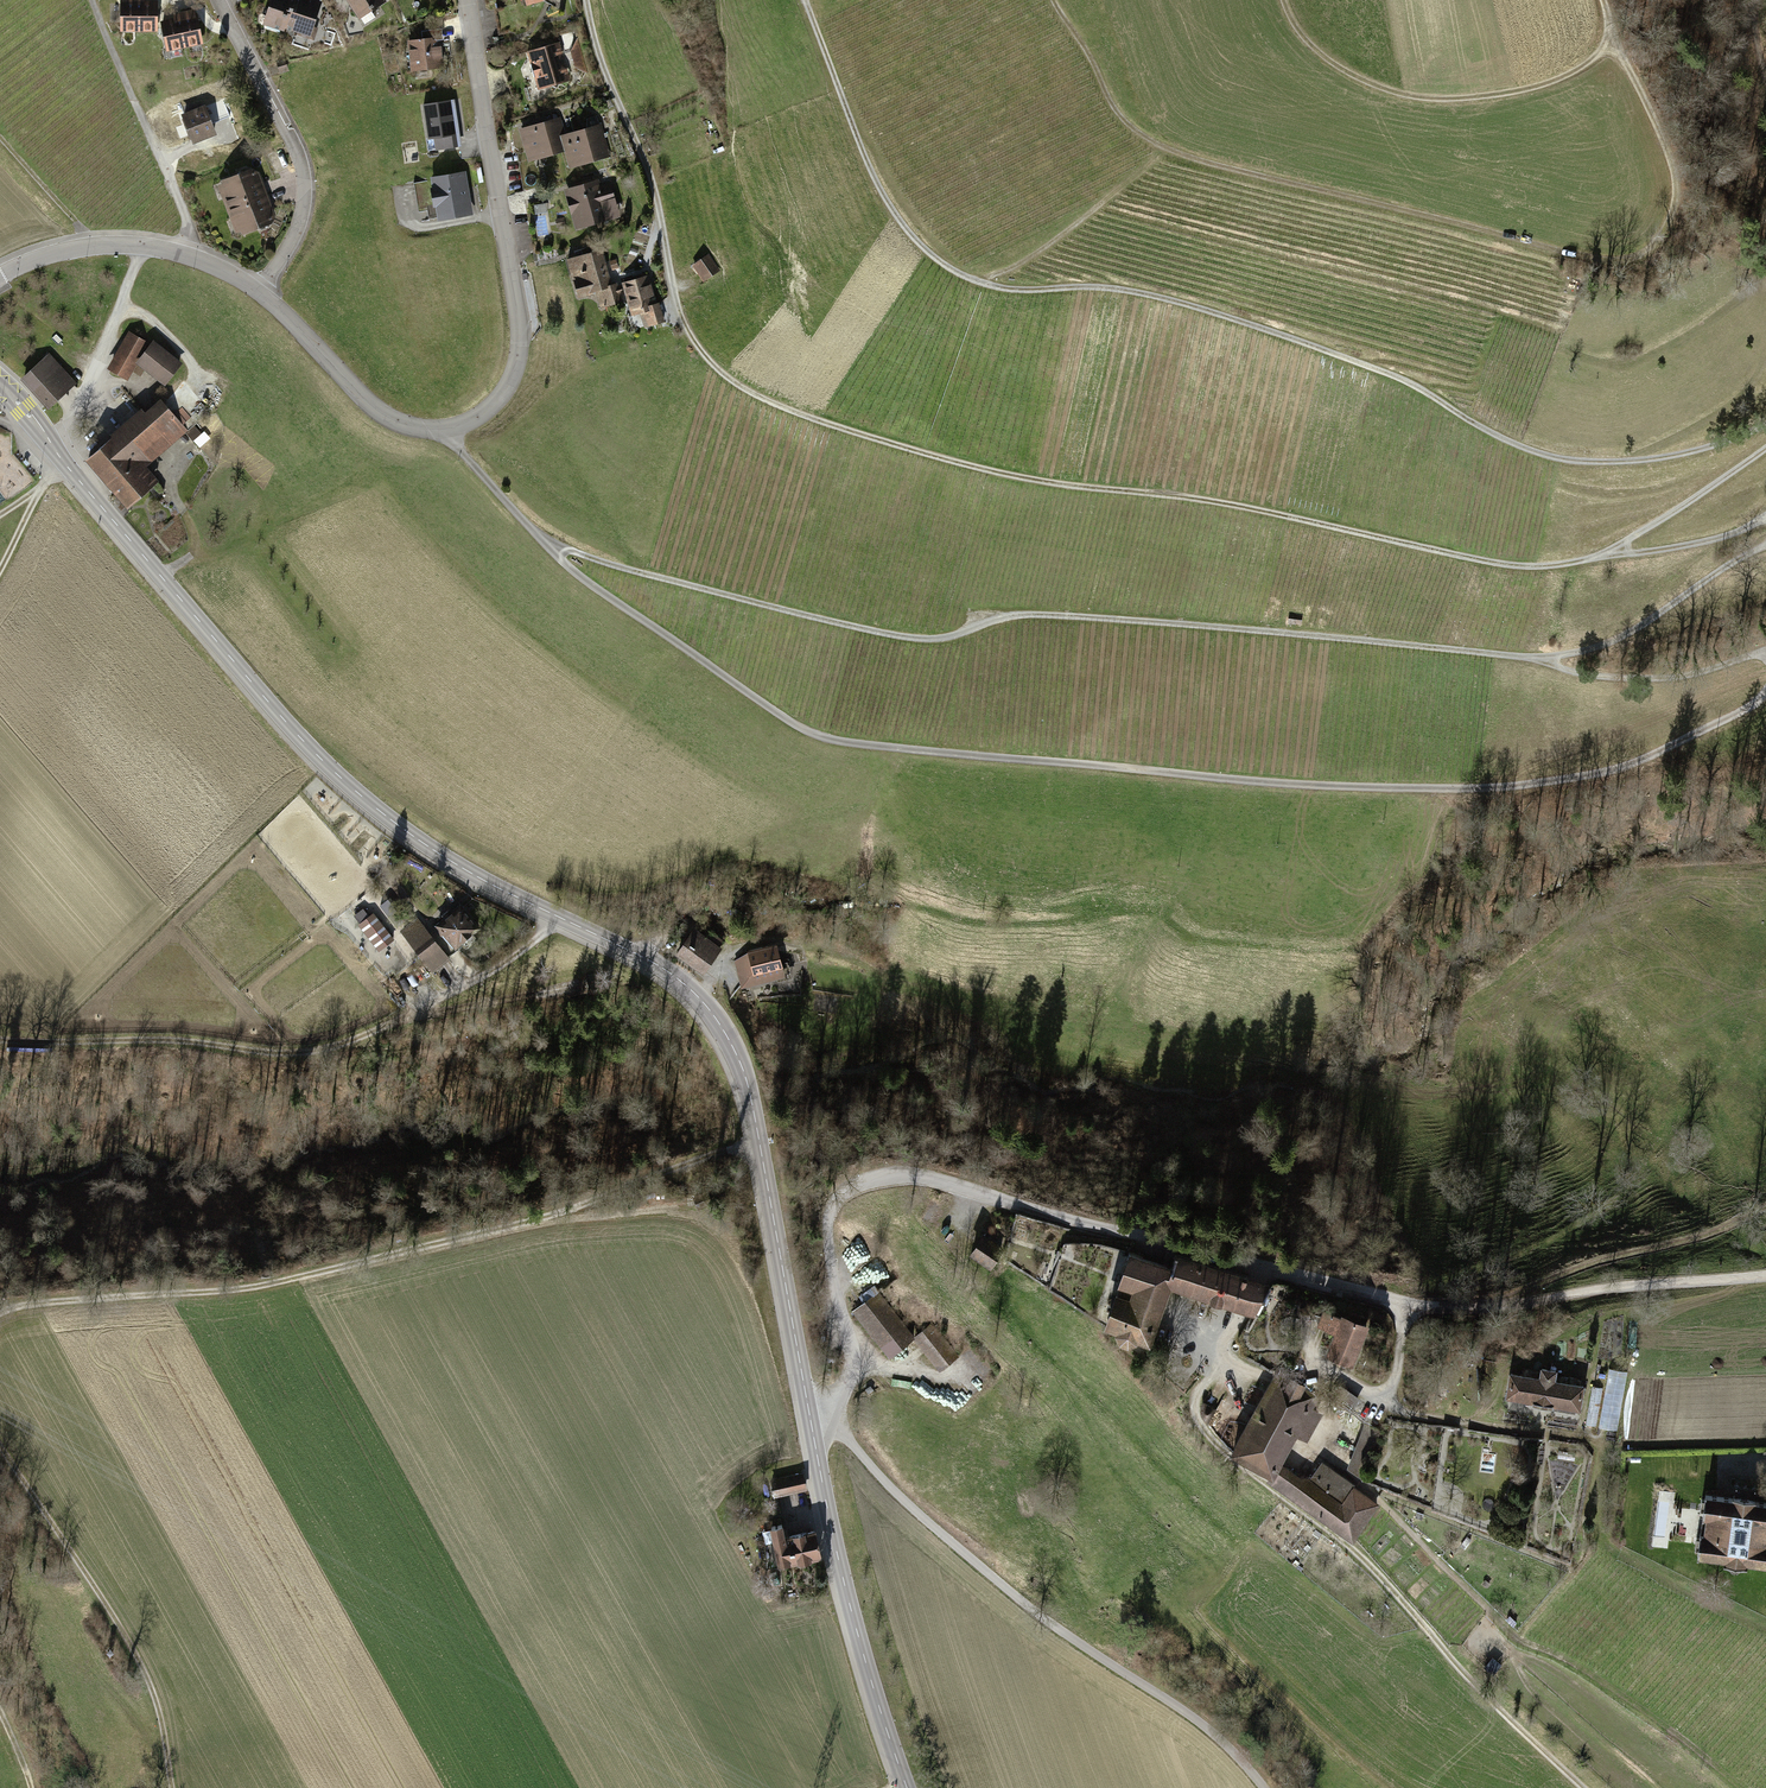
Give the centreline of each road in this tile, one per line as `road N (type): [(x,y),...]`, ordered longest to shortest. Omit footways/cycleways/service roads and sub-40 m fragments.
road 1 (tertiary): [(807,1402),(748,1089),(706,1005),(649,960),(437,852),(331,771),(0,383)]
road 2 (track): [(1601,557),(1514,566),(1202,499),(1065,484),(922,453),(740,387),(679,314),(653,190),(597,57),(586,0)]
road 3 (track): [(553,550),(795,725),(845,742),(1248,780),(1458,788),(1627,765),(1747,710),(1765,691)]
road 4 (track): [(803,0),(878,189),(908,234),(982,285),(1125,290),(1248,323),(1407,382),(1562,461),(1657,459),(1765,424)]
road 5 (track): [(553,550),(927,640),(1037,614),(1543,659)]
road 6 (track): [(1052,0),(1112,106),(1148,140),(1613,261),(1656,246),(1677,192),(1663,134),(1615,44)]
road 7 (track): [(0,1314),(267,1284),(531,1221),(759,1140)]
road 8 (residential): [(258,292),(370,404),(400,424),(450,427),(491,406),(507,387),(519,326),(467,0)]
road 9 (residential): [(807,1402),(840,1392),(852,1367),(830,1212),(853,1185),(886,1174),(1265,1270)]
road 10 (track): [(807,1402),(825,1410),(870,1465),(964,1552),(1206,1726),(1265,1787)]
road 11 (track): [(0,1041),(323,1051),(488,974),(534,941),(553,915)]
road 12 (track): [(1583,1787),(1465,1676),(1338,1536),(1219,1449),(1197,1416),(1200,1397)]
road 13 (residential): [(1765,1276),(1417,1307),(1265,1270)]
road 14 (tertiary): [(907,1787),(831,1530),(807,1402)]
road 15 (track): [(173,1787),(161,1713),(137,1654),(0,1450)]
road 16 (residential): [(218,0),(303,172),(302,216),(258,292)]
road 17 (track): [(1597,1439),(1604,1457),(1593,1518),(1604,1549),(1765,1626)]
road 18 (track): [(1492,1305),(1540,1278),(1765,1203)]
road 19 (residential): [(0,276),(65,251),(143,246),(217,267),(258,292)]
road 20 (track): [(1543,659),(1616,640),(1765,544)]
road 21 (track): [(1284,0),(1321,50),(1368,85),(1426,99),(1493,97)]
road 22 (track): [(982,285),(1053,244),(1167,148)]
road 23 (track): [(1543,659),(1602,676),(1656,678),(1765,653)]
road 24 (track): [(143,246),(99,361),(69,422),(48,441)]
road 25 (track): [(1765,447),(1601,557)]
road 26 (track): [(1765,516),(1708,541),(1601,557)]
road 27 (track): [(450,427),(468,462),(553,550)]
road 28 (track): [(1513,1636),(1648,1717)]
road 29 (track): [(0,136),(82,229),(85,247)]
road 30 (track): [(1615,44),(1550,81),(1493,97)]

